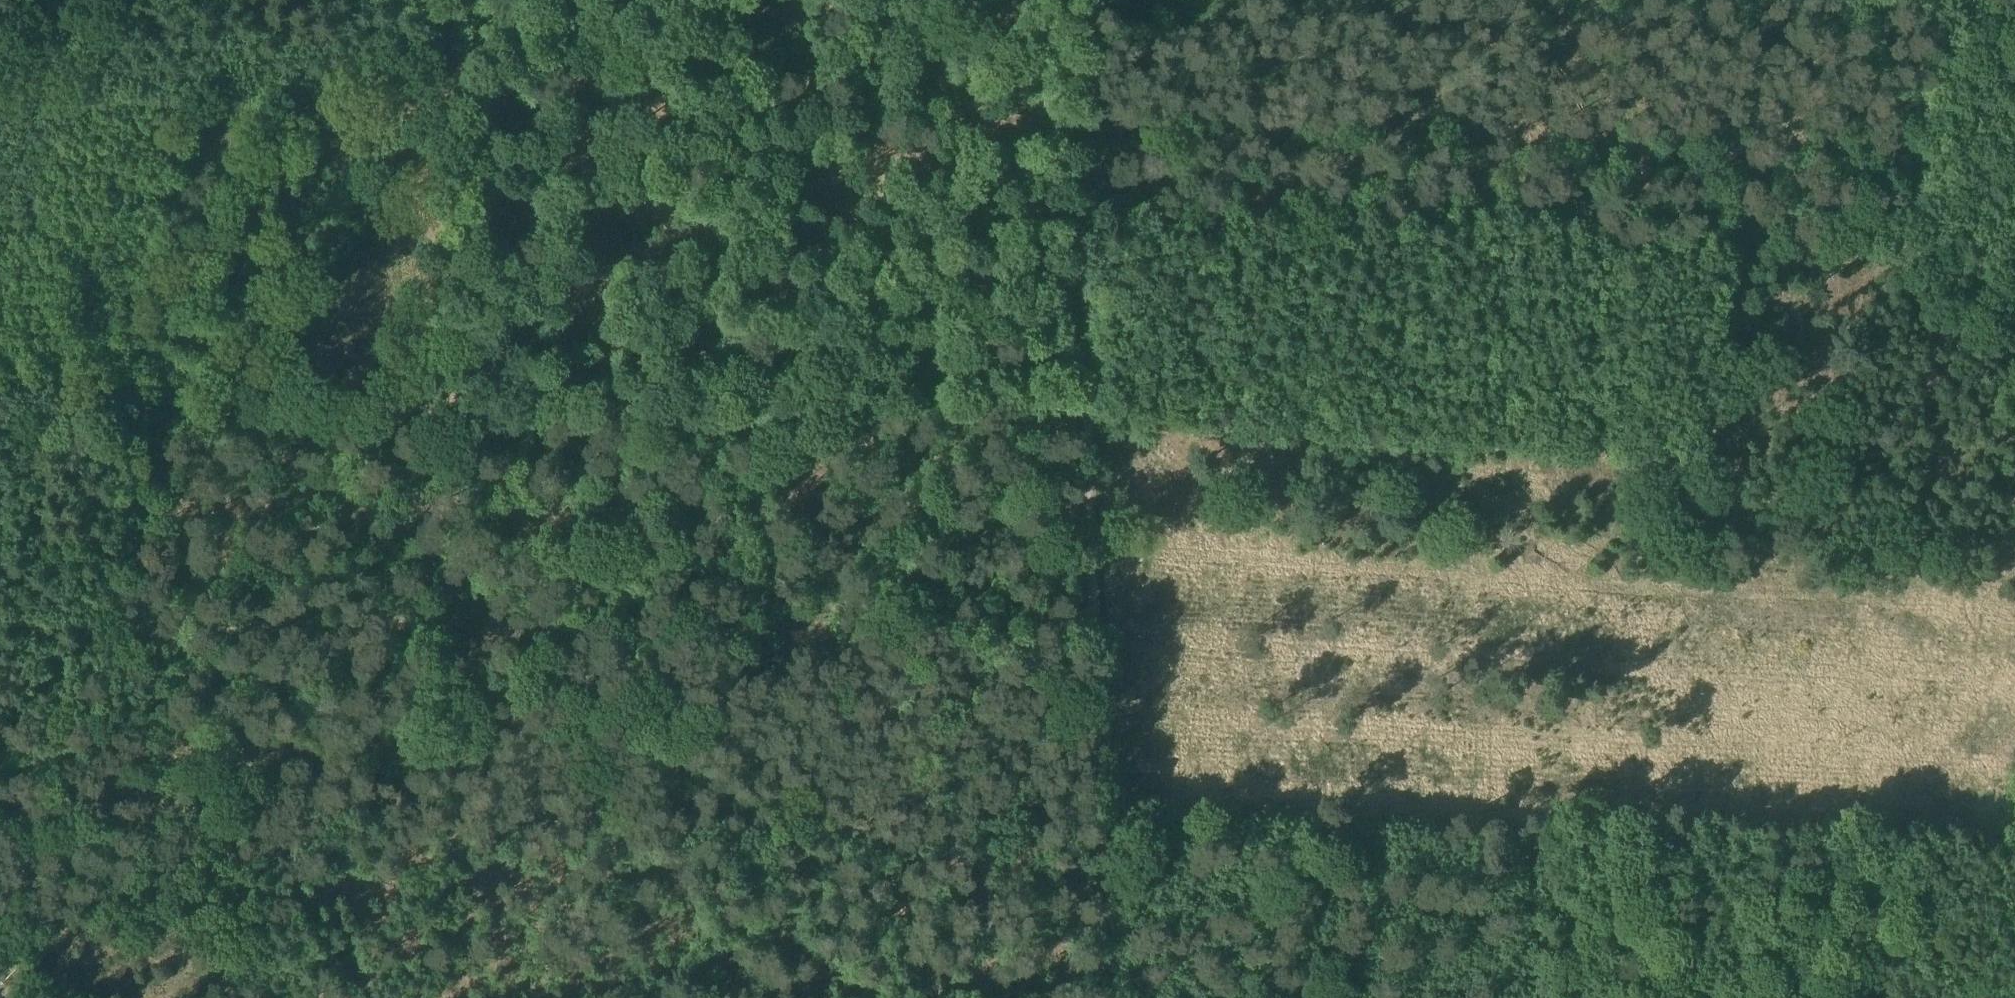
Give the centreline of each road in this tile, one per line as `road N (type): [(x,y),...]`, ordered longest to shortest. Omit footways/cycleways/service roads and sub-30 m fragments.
road 1 (track): [(1107,997),(1087,433),(1090,0)]
road 2 (track): [(0,84),(138,91)]

